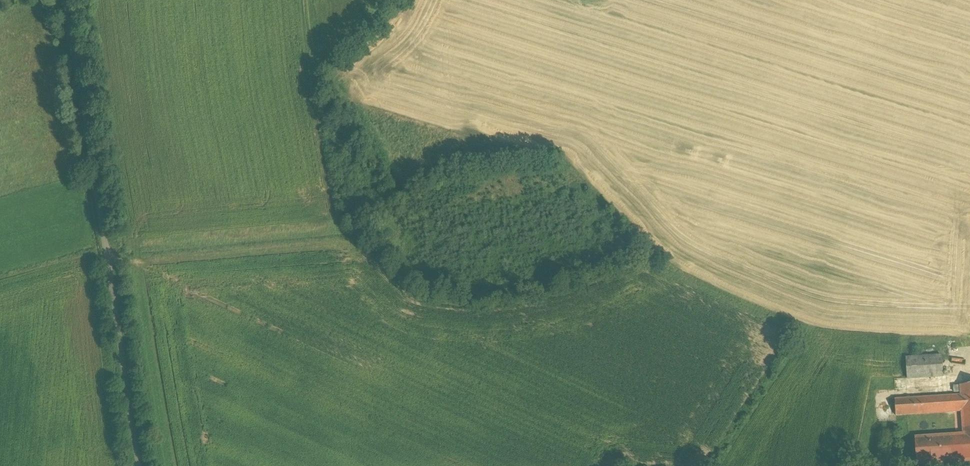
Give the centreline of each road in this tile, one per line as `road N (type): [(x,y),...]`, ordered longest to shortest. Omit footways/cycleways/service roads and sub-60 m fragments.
road 1 (unclassified): [(78,0),(153,465)]

